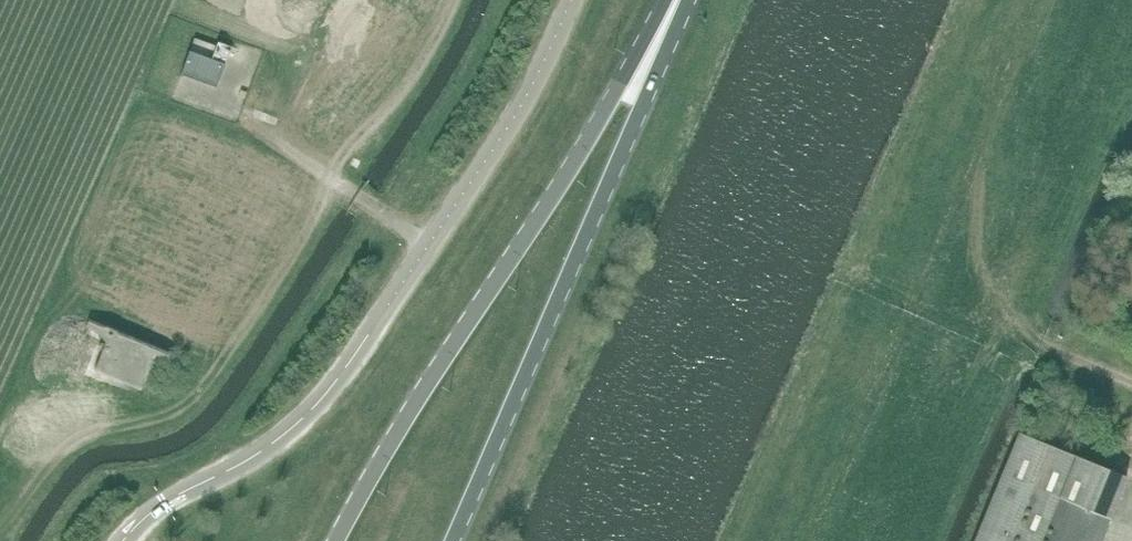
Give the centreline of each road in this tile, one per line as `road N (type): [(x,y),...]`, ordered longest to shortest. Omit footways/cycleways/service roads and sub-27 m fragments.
road 1 (unclassified): [(124,540),(166,504),(270,445),(340,377),(524,100),(572,0)]
road 2 (primary): [(668,0),(337,540)]
road 3 (primary): [(453,540),(682,0)]
road 4 (track): [(1037,0),(973,162),(958,276)]
road 5 (track): [(958,276),(985,321),(1131,384)]

